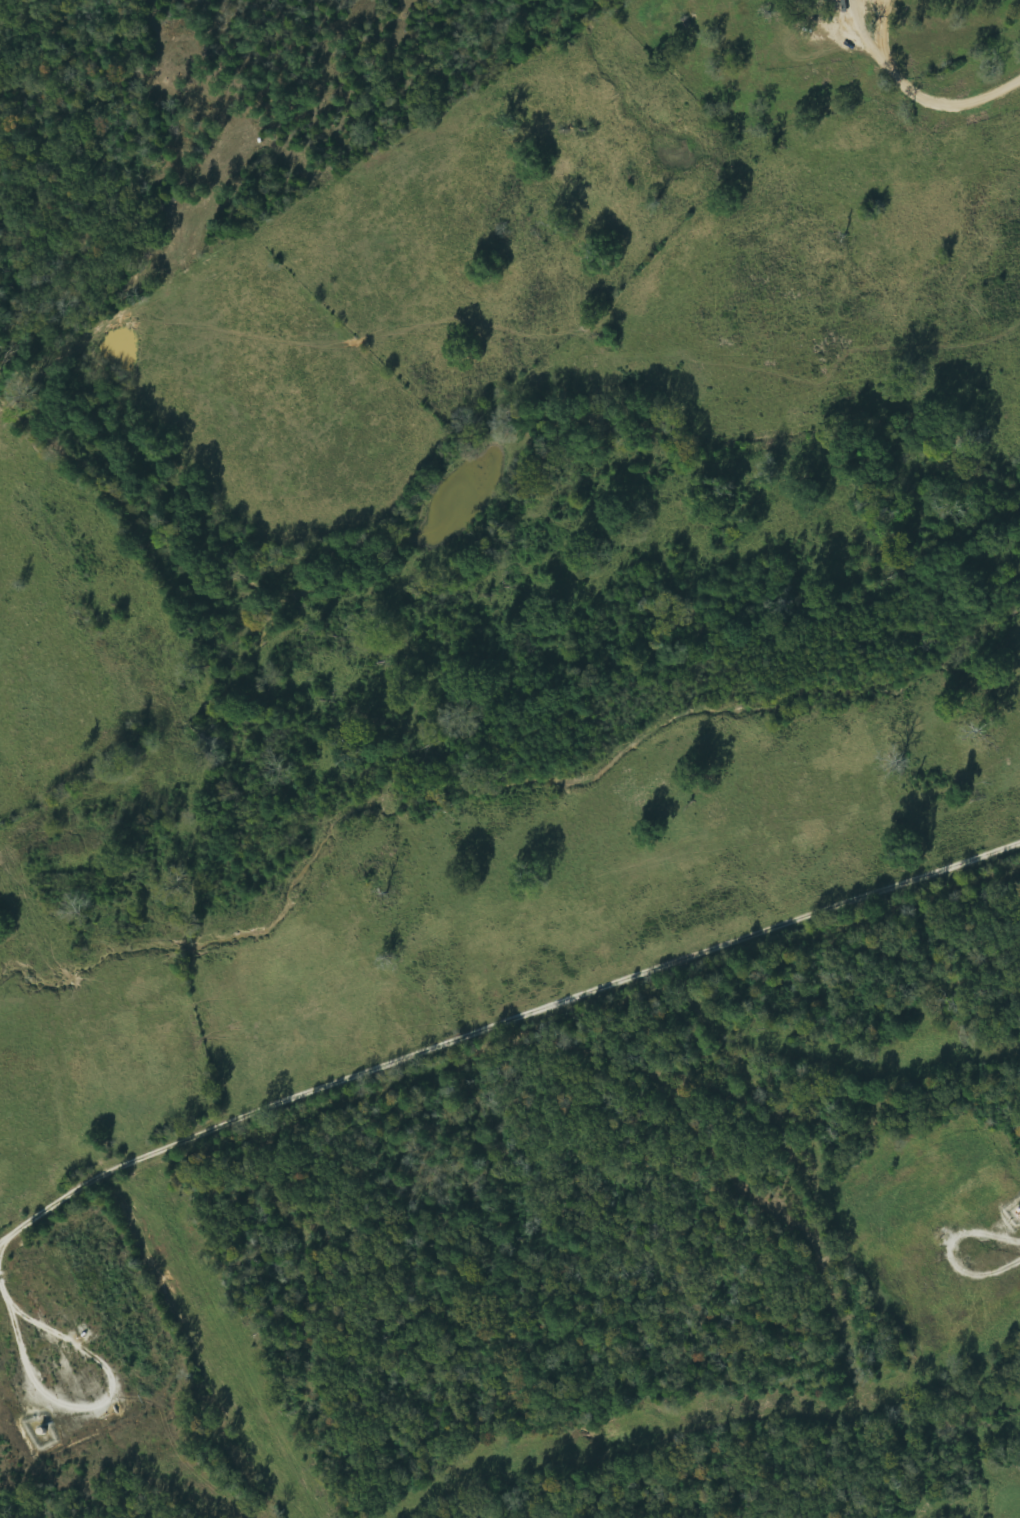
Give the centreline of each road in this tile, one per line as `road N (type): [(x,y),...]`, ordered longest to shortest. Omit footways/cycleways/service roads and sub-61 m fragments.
road 1 (residential): [(0,1305),(203,1195),(1019,905)]

